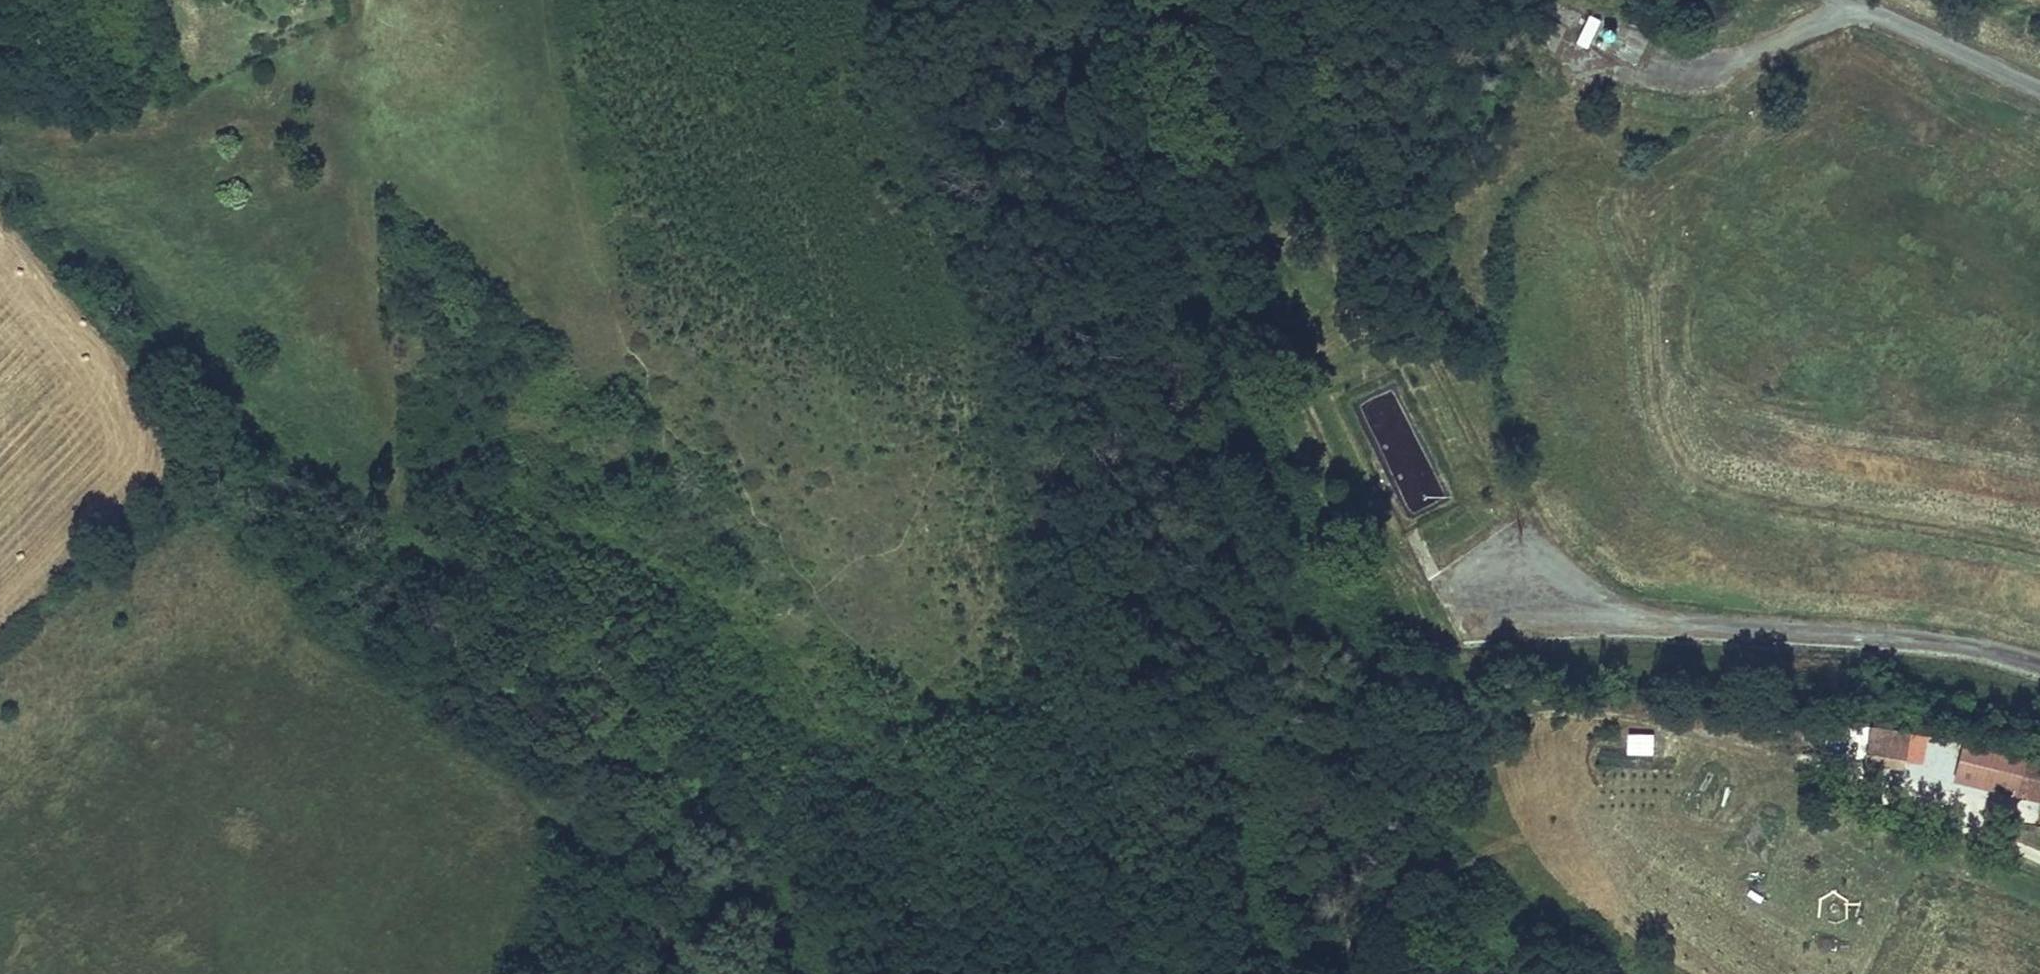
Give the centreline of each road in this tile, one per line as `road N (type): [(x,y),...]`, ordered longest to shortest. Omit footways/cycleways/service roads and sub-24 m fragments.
road 1 (unclassified): [(2039,667),(1930,643),(1628,623),(1533,609),(1447,581)]
road 2 (unclassified): [(1846,0),(2039,90)]

